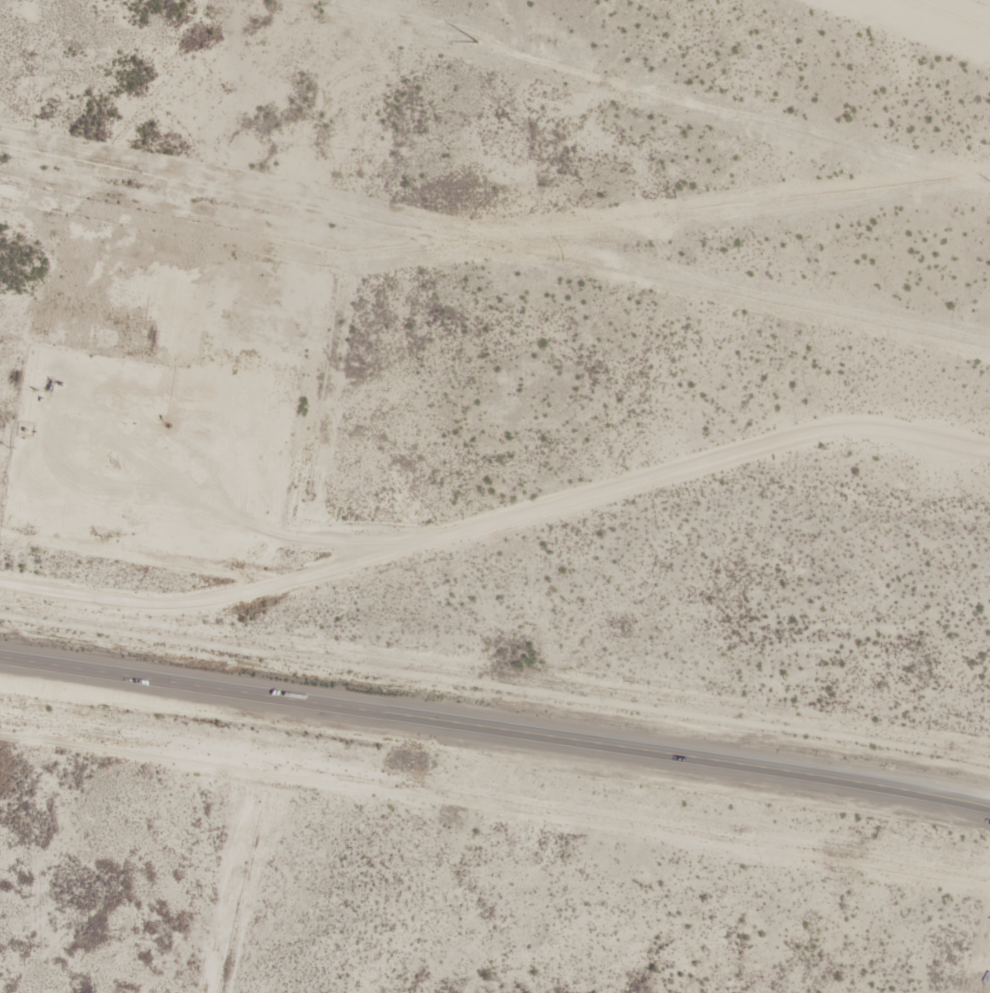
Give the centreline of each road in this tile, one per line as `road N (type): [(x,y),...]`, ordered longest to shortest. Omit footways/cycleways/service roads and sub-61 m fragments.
road 1 (secondary): [(0,657),(989,807)]

